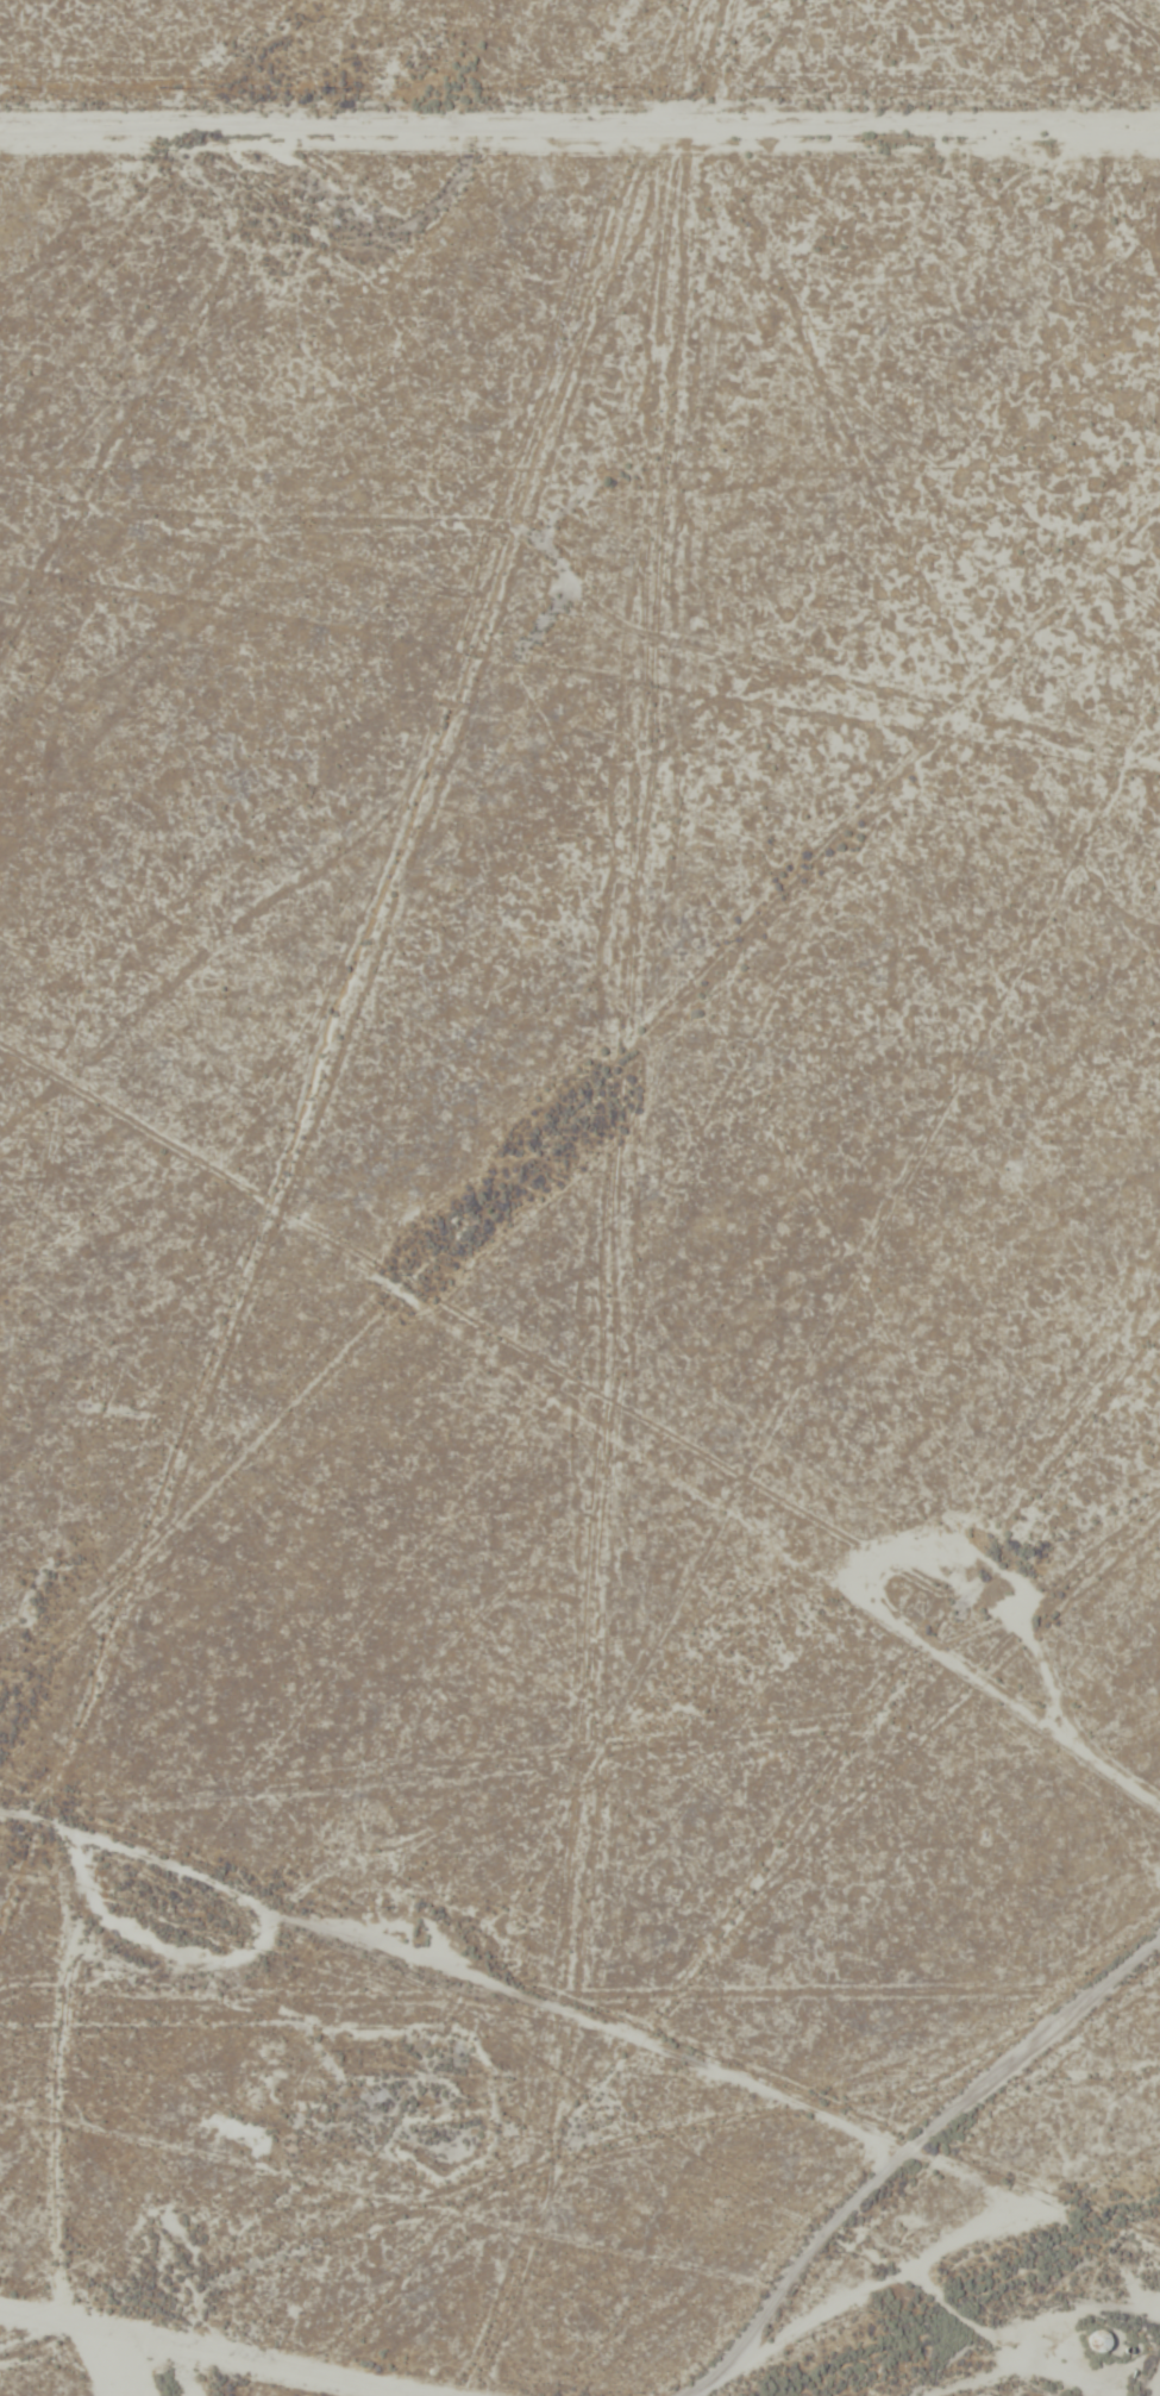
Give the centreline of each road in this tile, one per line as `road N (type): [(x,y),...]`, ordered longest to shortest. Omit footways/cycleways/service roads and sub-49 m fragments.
road 1 (residential): [(685,2395),(751,2346),(1047,2035),(1159,1956)]

